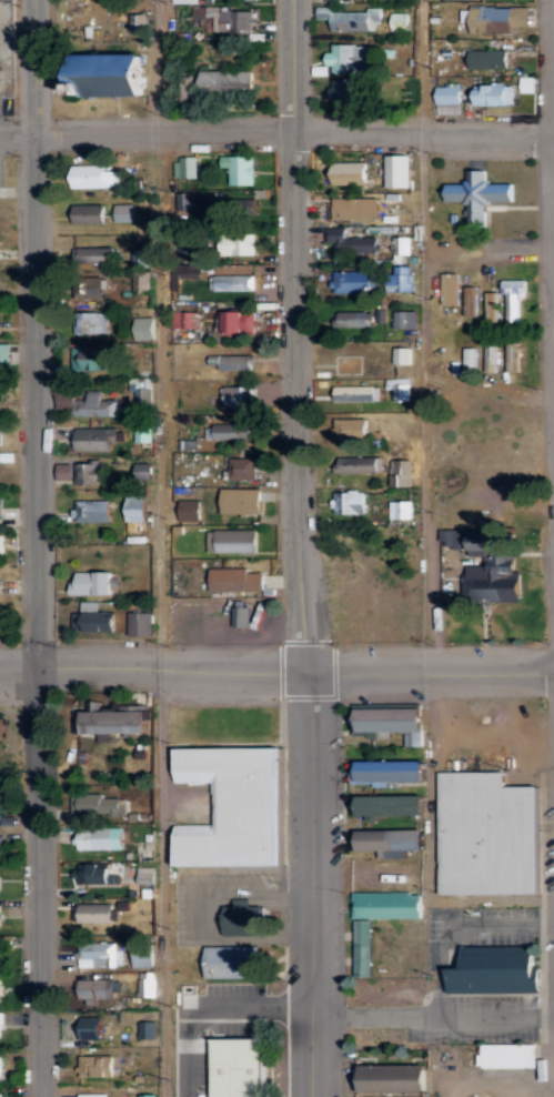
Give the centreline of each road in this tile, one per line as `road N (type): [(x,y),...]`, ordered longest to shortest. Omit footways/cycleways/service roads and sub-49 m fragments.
road 1 (residential): [(310,1096),(312,731),(300,505),(294,0)]
road 2 (residential): [(38,1096),(34,0)]
road 3 (residential): [(0,664),(553,672)]
road 4 (residential): [(553,129),(0,128)]

